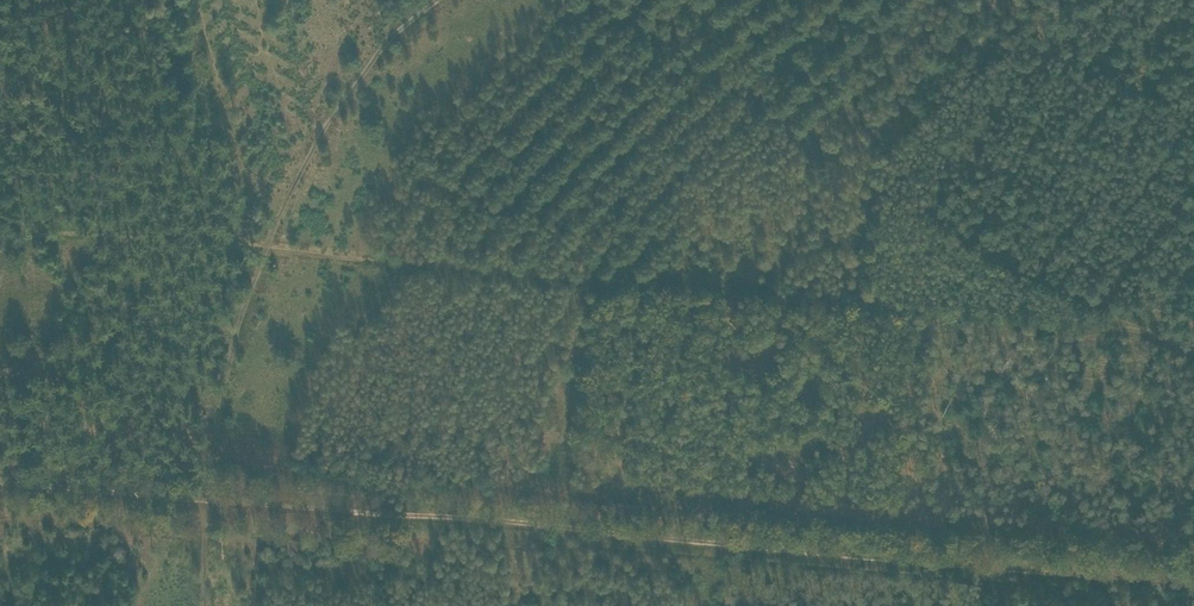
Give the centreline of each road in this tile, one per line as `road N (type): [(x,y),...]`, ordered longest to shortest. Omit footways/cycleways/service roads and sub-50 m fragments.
road 1 (track): [(1193,363),(1113,330),(919,302),(94,232),(18,238),(0,250)]
road 2 (track): [(1193,586),(221,501)]
road 3 (track): [(221,501),(215,466),(243,314),(266,252),(335,114),(385,45),(433,0)]
road 4 (track): [(0,482),(221,501)]

